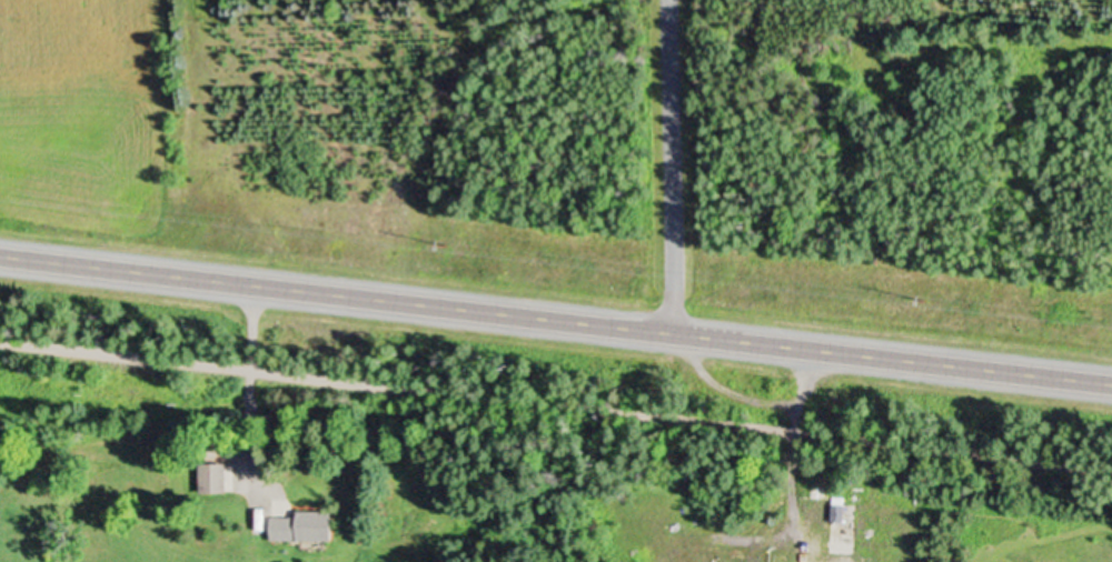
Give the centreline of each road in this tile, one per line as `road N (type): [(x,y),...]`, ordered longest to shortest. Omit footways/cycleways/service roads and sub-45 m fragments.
road 1 (track): [(0,339),(1111,468)]
road 2 (primary): [(1111,383),(0,256)]
road 3 (residential): [(669,0),(672,333)]

